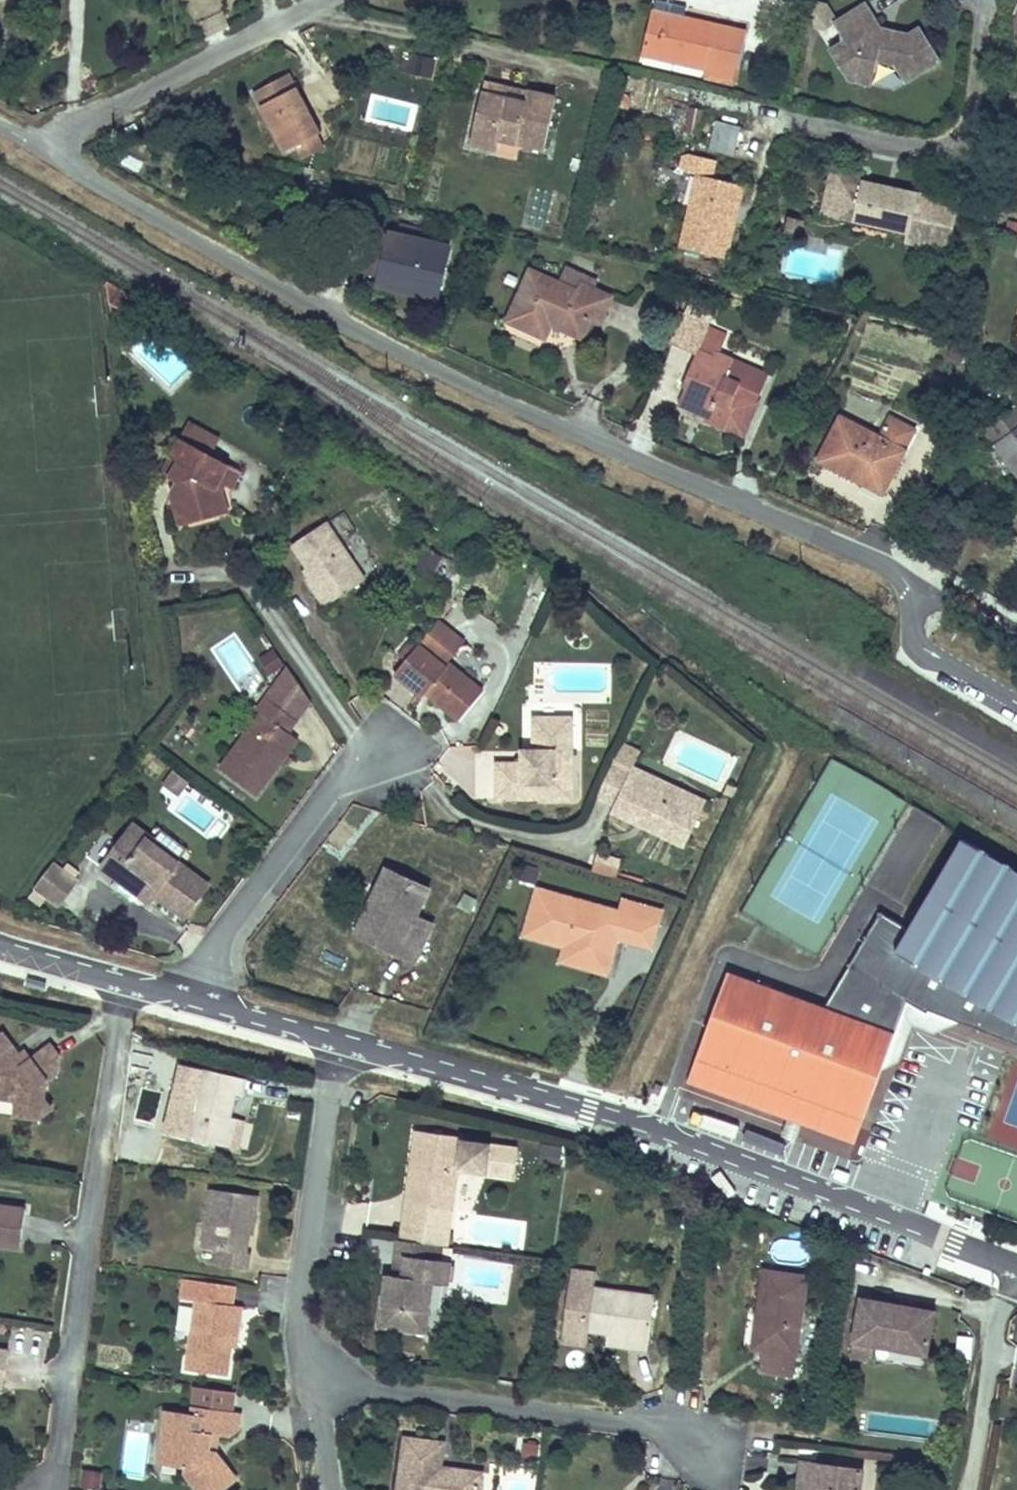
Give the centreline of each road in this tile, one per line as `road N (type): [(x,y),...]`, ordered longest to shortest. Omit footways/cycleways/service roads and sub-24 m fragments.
road 1 (residential): [(920,603),(897,570),(447,376),(45,151)]
road 2 (residential): [(1016,1262),(623,1122),(344,1038)]
road 3 (residential): [(344,1038),(331,1082),(306,1320),(333,1489)]
road 4 (residential): [(185,993),(334,784),(387,749)]
road 5 (residential): [(45,151),(324,0)]
road 6 (residential): [(1016,1286),(991,1345),(965,1489)]
road 7 (residential): [(185,993),(126,982),(0,937)]
road 8 (residential): [(344,1038),(185,993)]
road 9 (residential): [(920,603),(919,645),(1016,703)]

